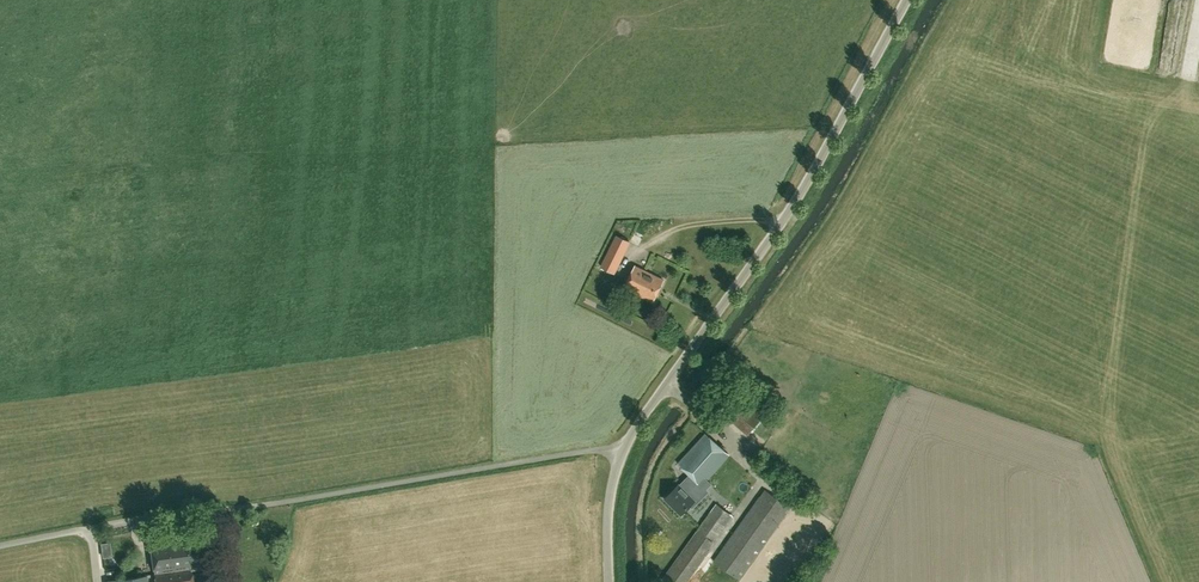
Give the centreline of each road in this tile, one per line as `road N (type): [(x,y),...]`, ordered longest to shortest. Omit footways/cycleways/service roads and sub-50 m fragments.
road 1 (unclassified): [(0,545),(623,450)]
road 2 (unclassified): [(623,450),(826,146),(905,0)]
road 3 (unclassified): [(609,581),(607,511),(623,450)]

